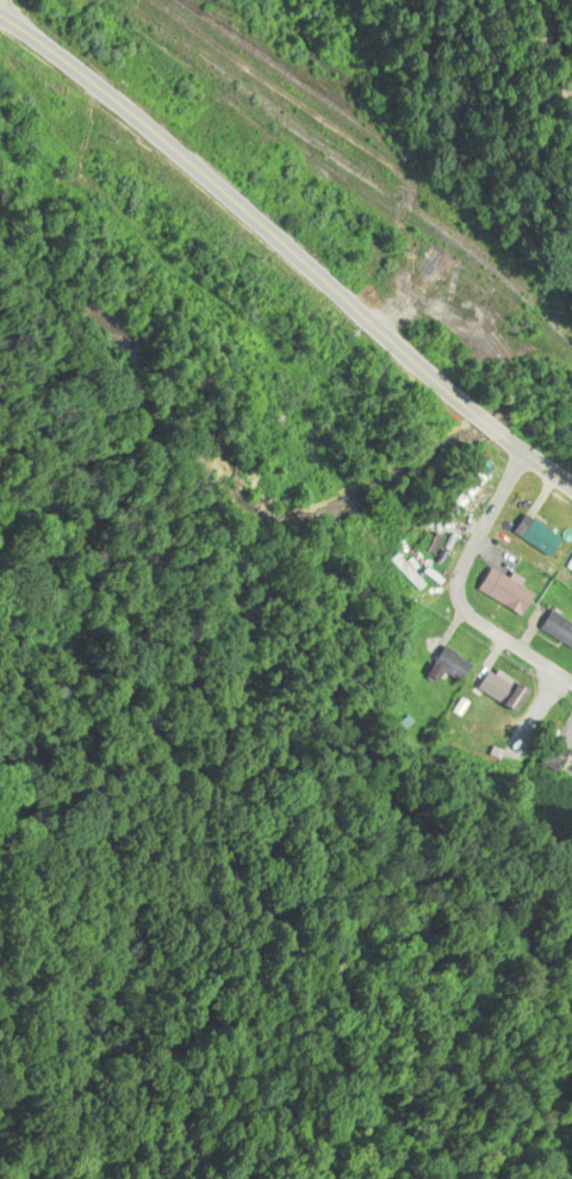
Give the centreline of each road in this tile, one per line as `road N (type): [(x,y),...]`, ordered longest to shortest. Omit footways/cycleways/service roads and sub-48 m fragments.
road 1 (secondary): [(571,484),(81,75),(0,19)]
road 2 (residential): [(526,448),(450,556),(456,610),(571,678)]

